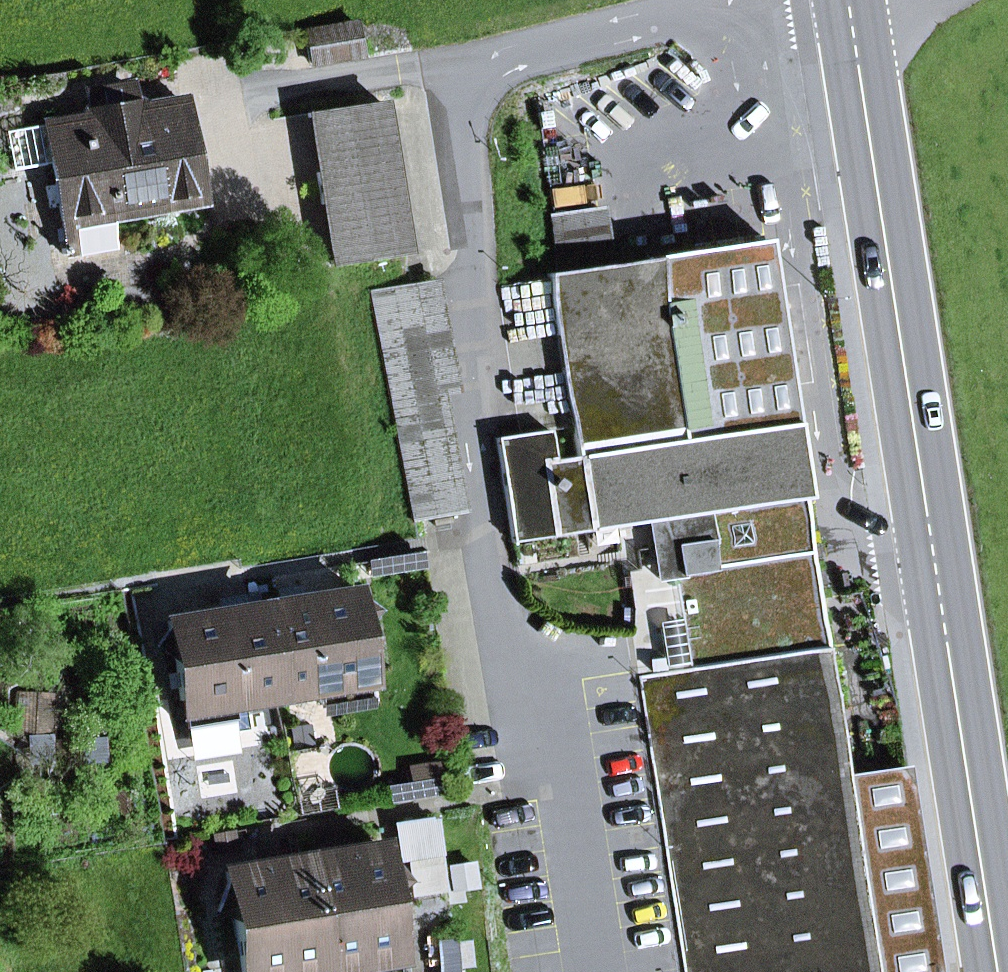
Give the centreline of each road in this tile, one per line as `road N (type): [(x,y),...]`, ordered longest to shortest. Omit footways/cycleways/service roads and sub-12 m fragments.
road 1 (primary): [(849,0),(1002,971)]
road 2 (residential): [(526,793),(484,533),(472,105),(490,62),(513,51),(696,0)]

